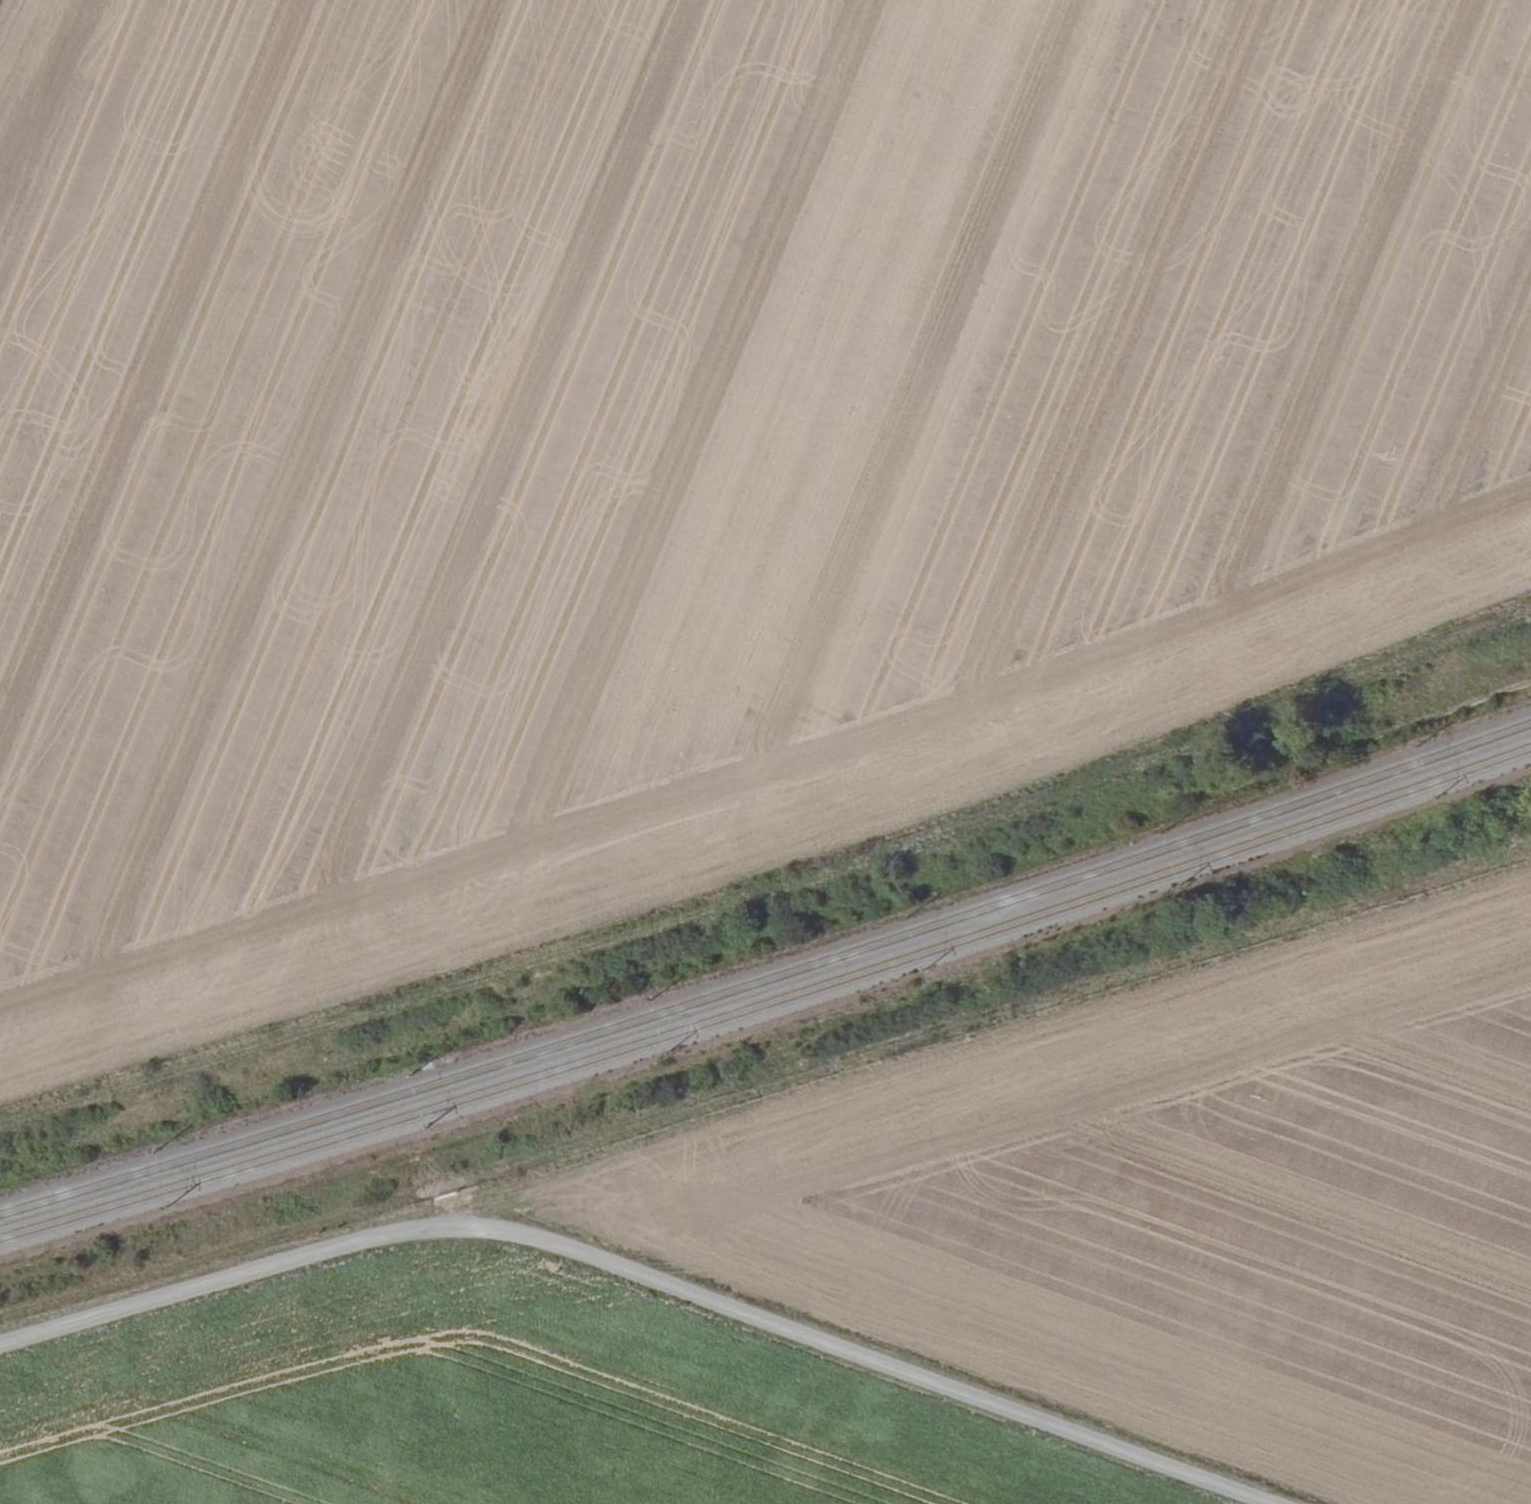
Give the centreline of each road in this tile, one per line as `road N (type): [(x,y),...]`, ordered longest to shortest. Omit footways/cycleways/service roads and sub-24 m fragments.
road 1 (track): [(0,1339),(442,1220),(533,1232),(1287,1503)]

